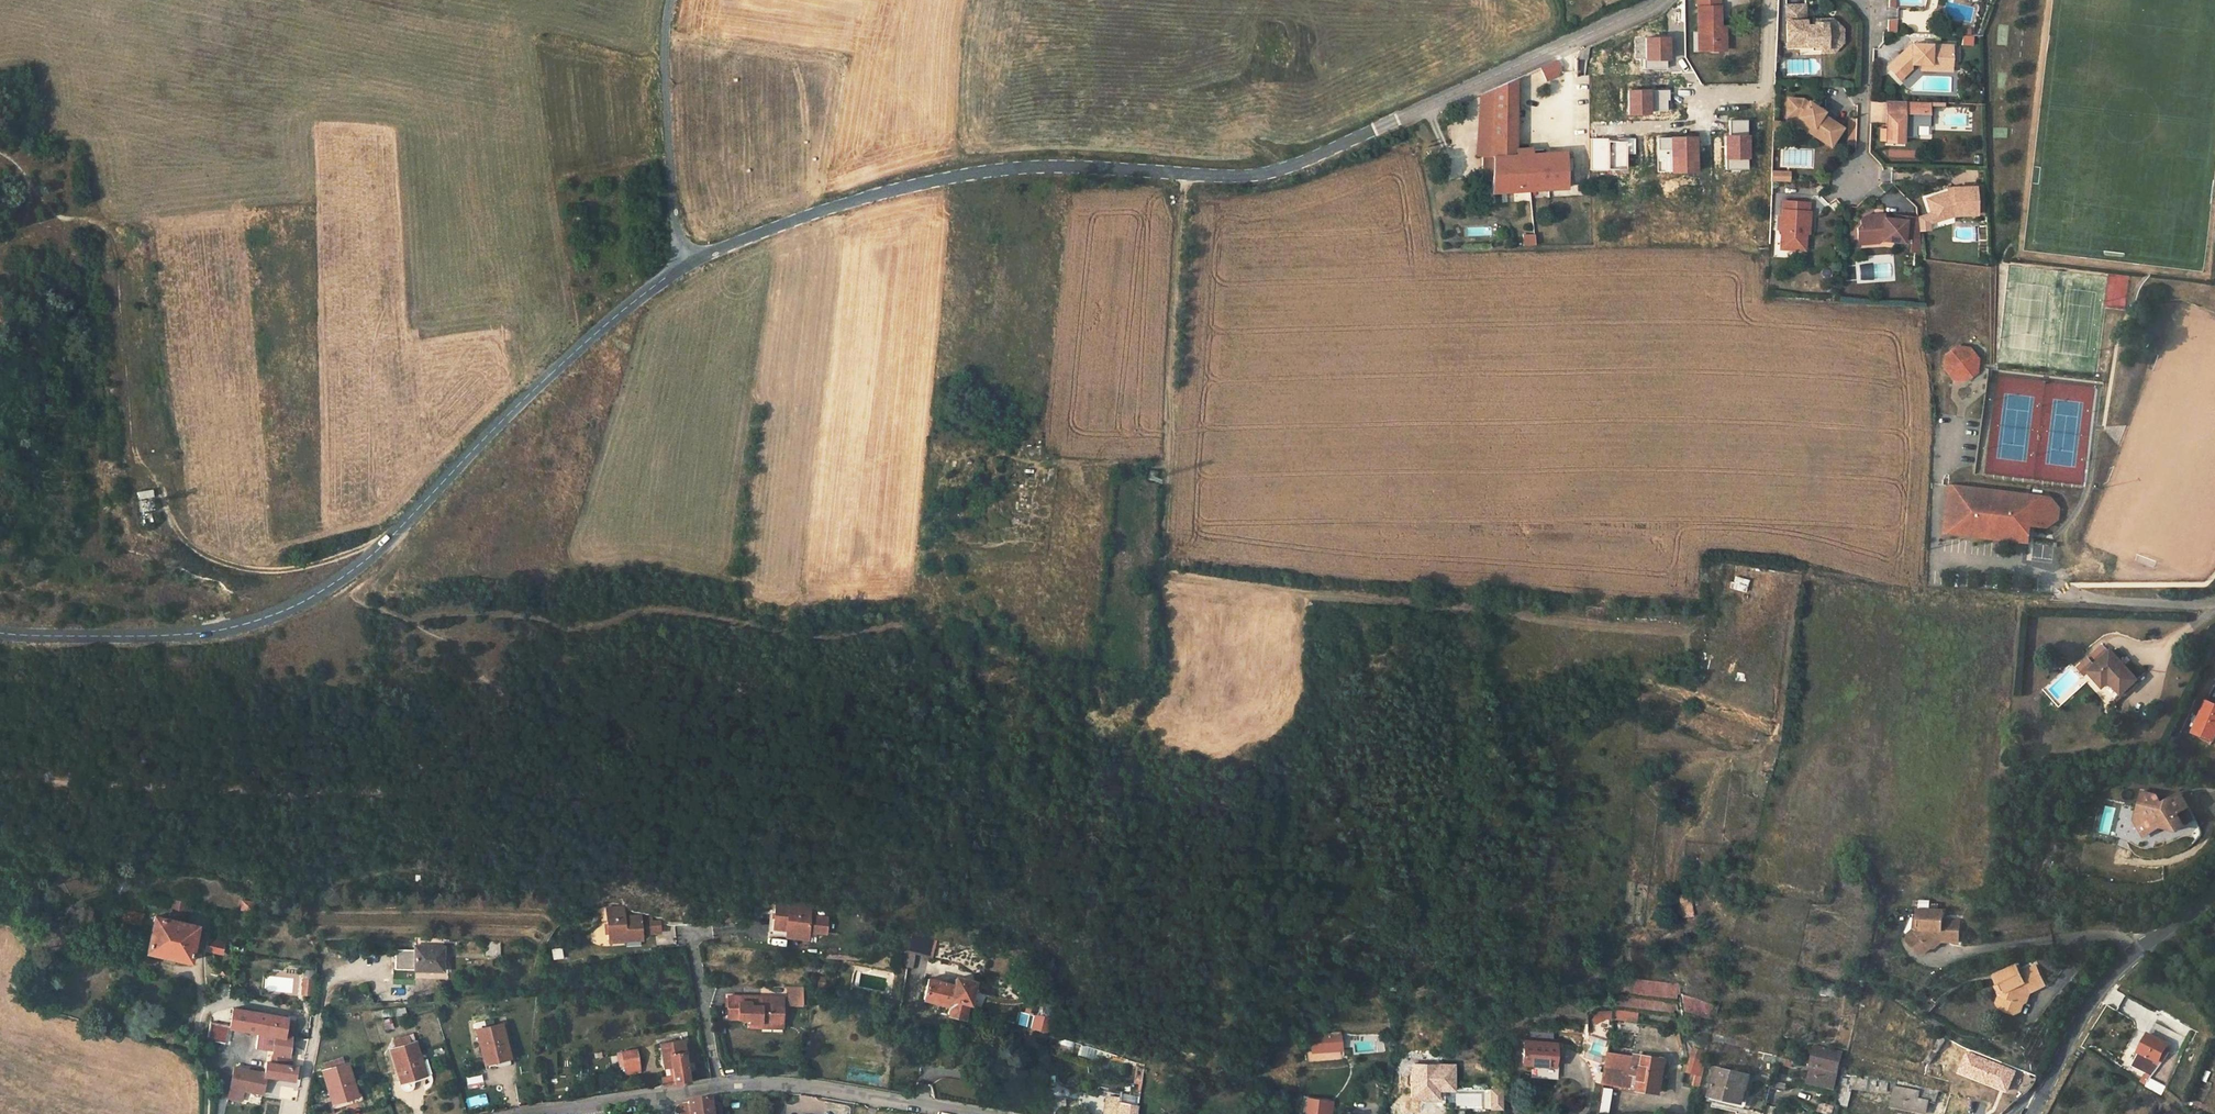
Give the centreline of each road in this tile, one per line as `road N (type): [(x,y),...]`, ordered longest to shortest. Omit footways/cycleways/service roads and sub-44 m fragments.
road 1 (unclassified): [(0,633),(197,633),(295,606),(375,552),(583,344),(684,263)]
road 2 (unclassified): [(684,263),(828,210),(978,174),(1257,175),(1422,110)]
road 3 (track): [(28,200),(62,219),(93,221),(112,235),(133,444),(183,541),(223,566),(275,571),(387,542)]
road 4 (track): [(1185,175),(1164,570)]
road 5 (unclassified): [(662,1098),(738,1084),(795,1087),(967,1113)]
road 6 (residential): [(2032,1113),(2106,979),(2214,891)]
road 7 (track): [(2088,600),(1919,597),(1804,578)]
road 8 (unclassified): [(684,263),(663,60),(669,0)]
road 9 (residential): [(1422,110),(1658,0)]

